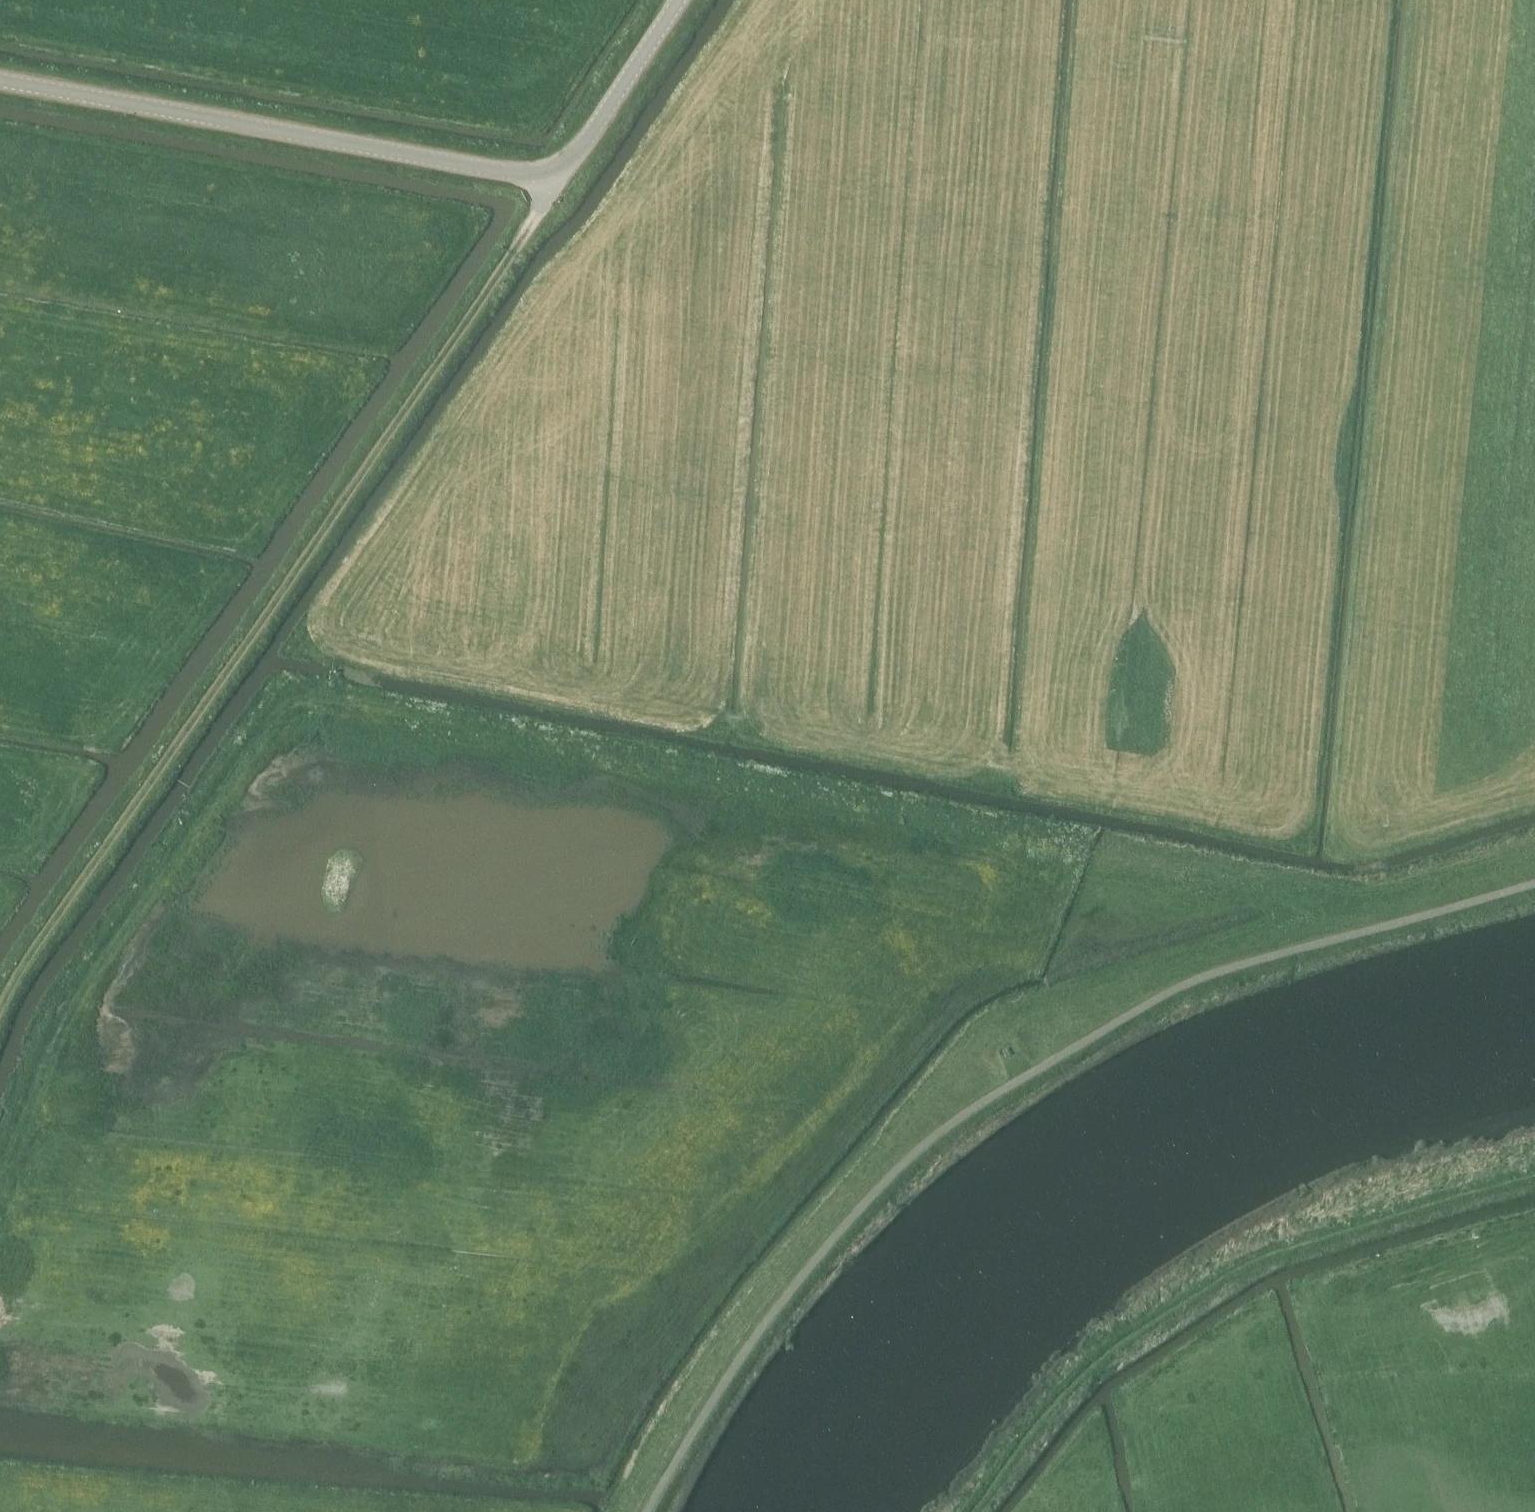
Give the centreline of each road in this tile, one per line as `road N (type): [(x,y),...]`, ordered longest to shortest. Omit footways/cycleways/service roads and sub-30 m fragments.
road 1 (track): [(0,1017),(19,966),(286,590),(513,257),(568,161)]
road 2 (tertiary): [(582,146),(542,175),(507,173),(0,80)]
road 3 (tertiary): [(582,146),(679,0)]

